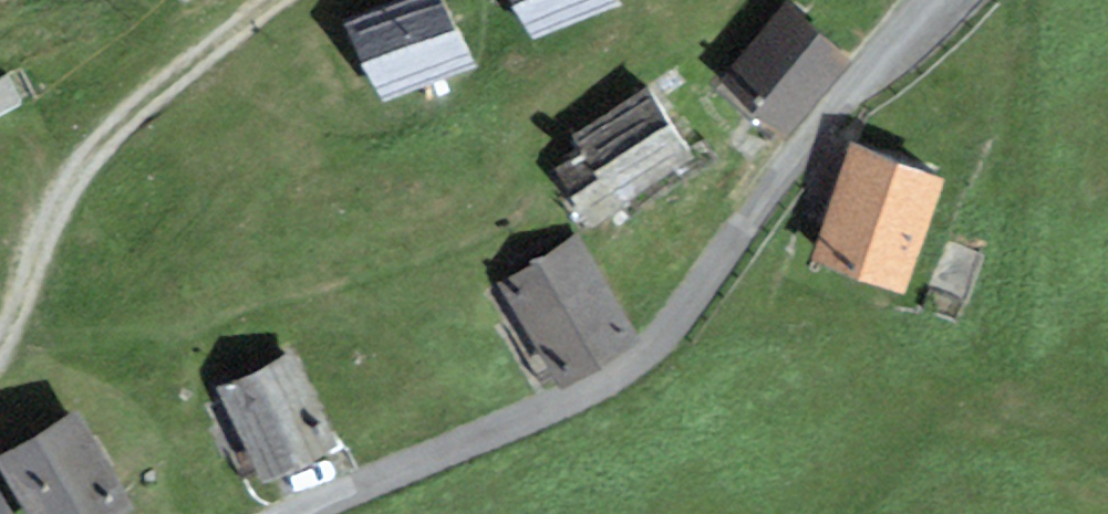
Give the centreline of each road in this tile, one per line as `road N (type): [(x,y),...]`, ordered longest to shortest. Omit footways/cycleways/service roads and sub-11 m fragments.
road 1 (unclassified): [(294,513),(542,411),(636,356),(673,322),(829,111),(927,0)]
road 2 (track): [(0,340),(53,203),(90,154),(269,0)]

